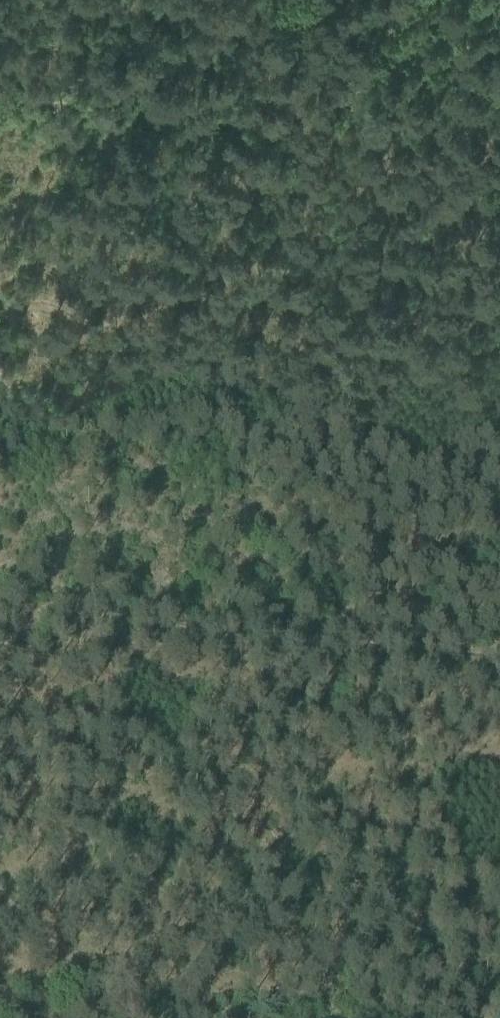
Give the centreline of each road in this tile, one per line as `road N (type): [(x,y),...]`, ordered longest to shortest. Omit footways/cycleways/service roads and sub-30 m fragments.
road 1 (track): [(0,600),(182,626),(499,650)]

